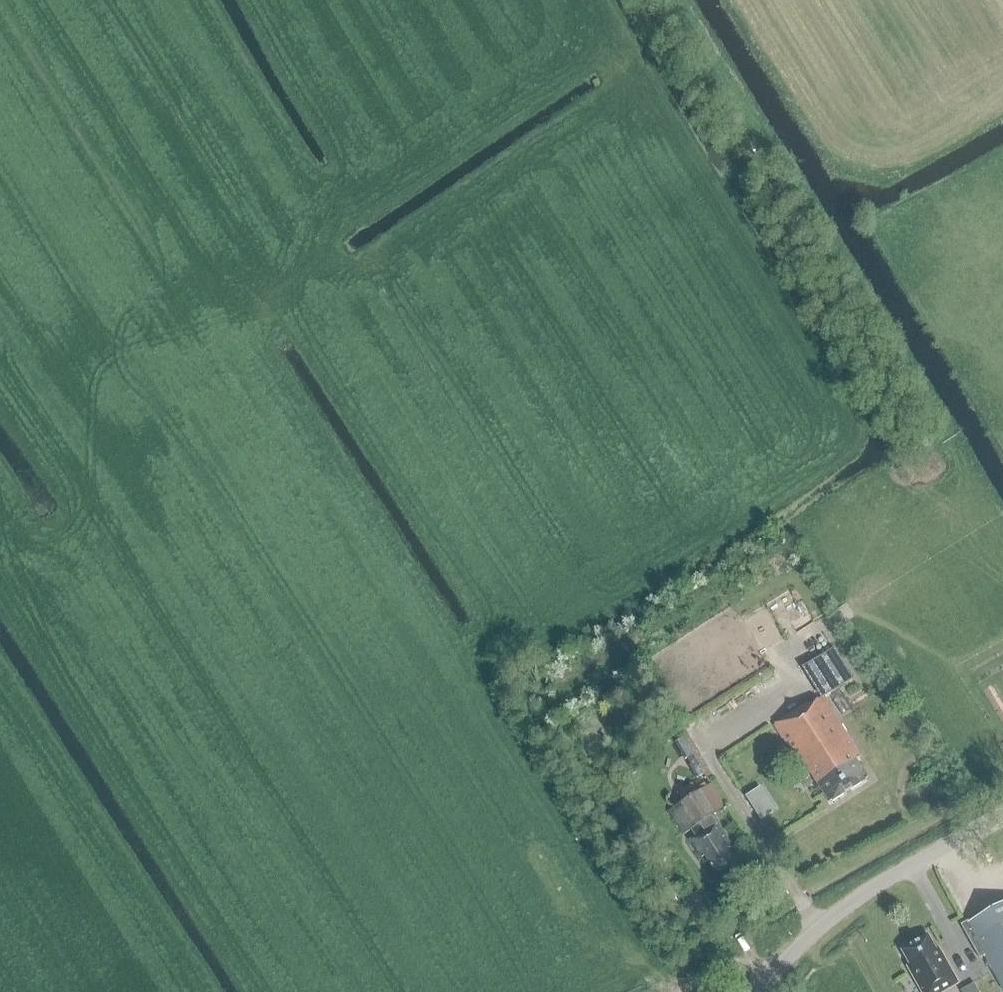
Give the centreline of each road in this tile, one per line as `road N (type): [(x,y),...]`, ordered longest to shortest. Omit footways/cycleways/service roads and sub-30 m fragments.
road 1 (unclassified): [(762,991),(828,917),(1002,820)]

